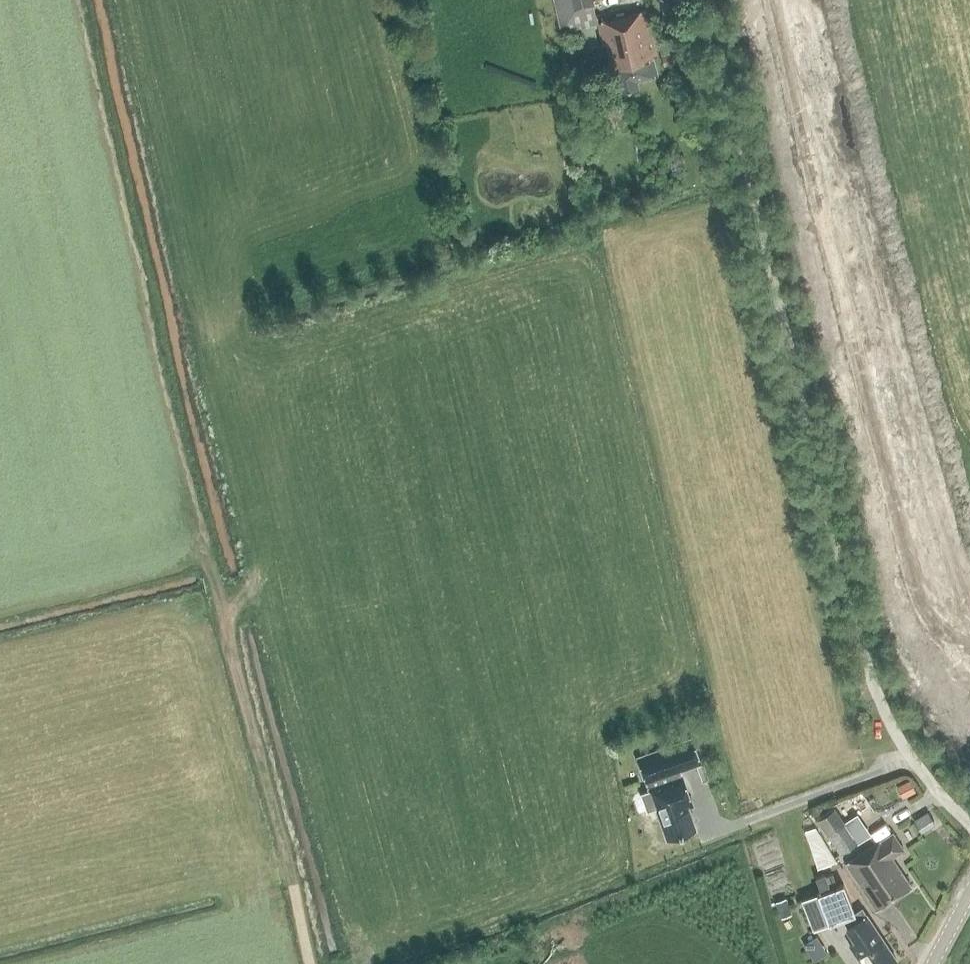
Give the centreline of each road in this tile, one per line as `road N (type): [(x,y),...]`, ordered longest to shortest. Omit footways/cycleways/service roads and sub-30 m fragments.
road 1 (unclassified): [(969,825),(881,708),(696,0)]

